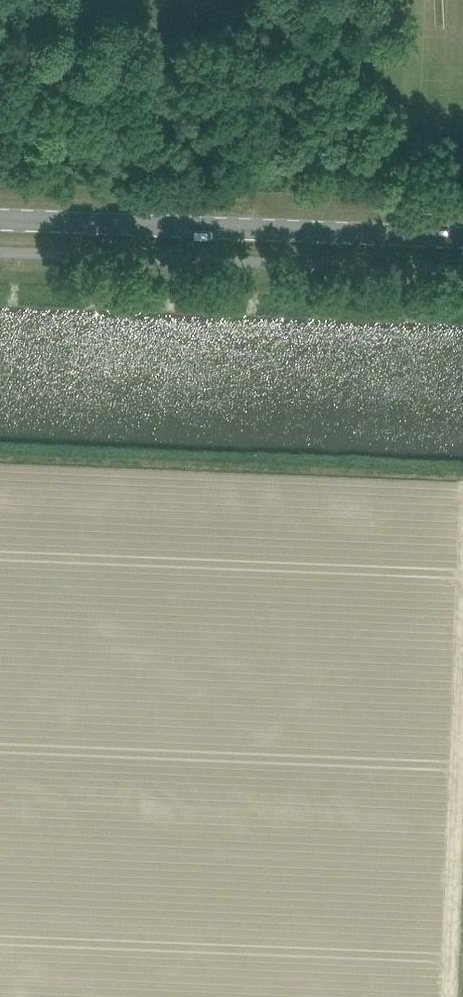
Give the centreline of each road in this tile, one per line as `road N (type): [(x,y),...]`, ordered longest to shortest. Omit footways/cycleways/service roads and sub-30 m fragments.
road 1 (unclassified): [(462,238),(0,220)]

